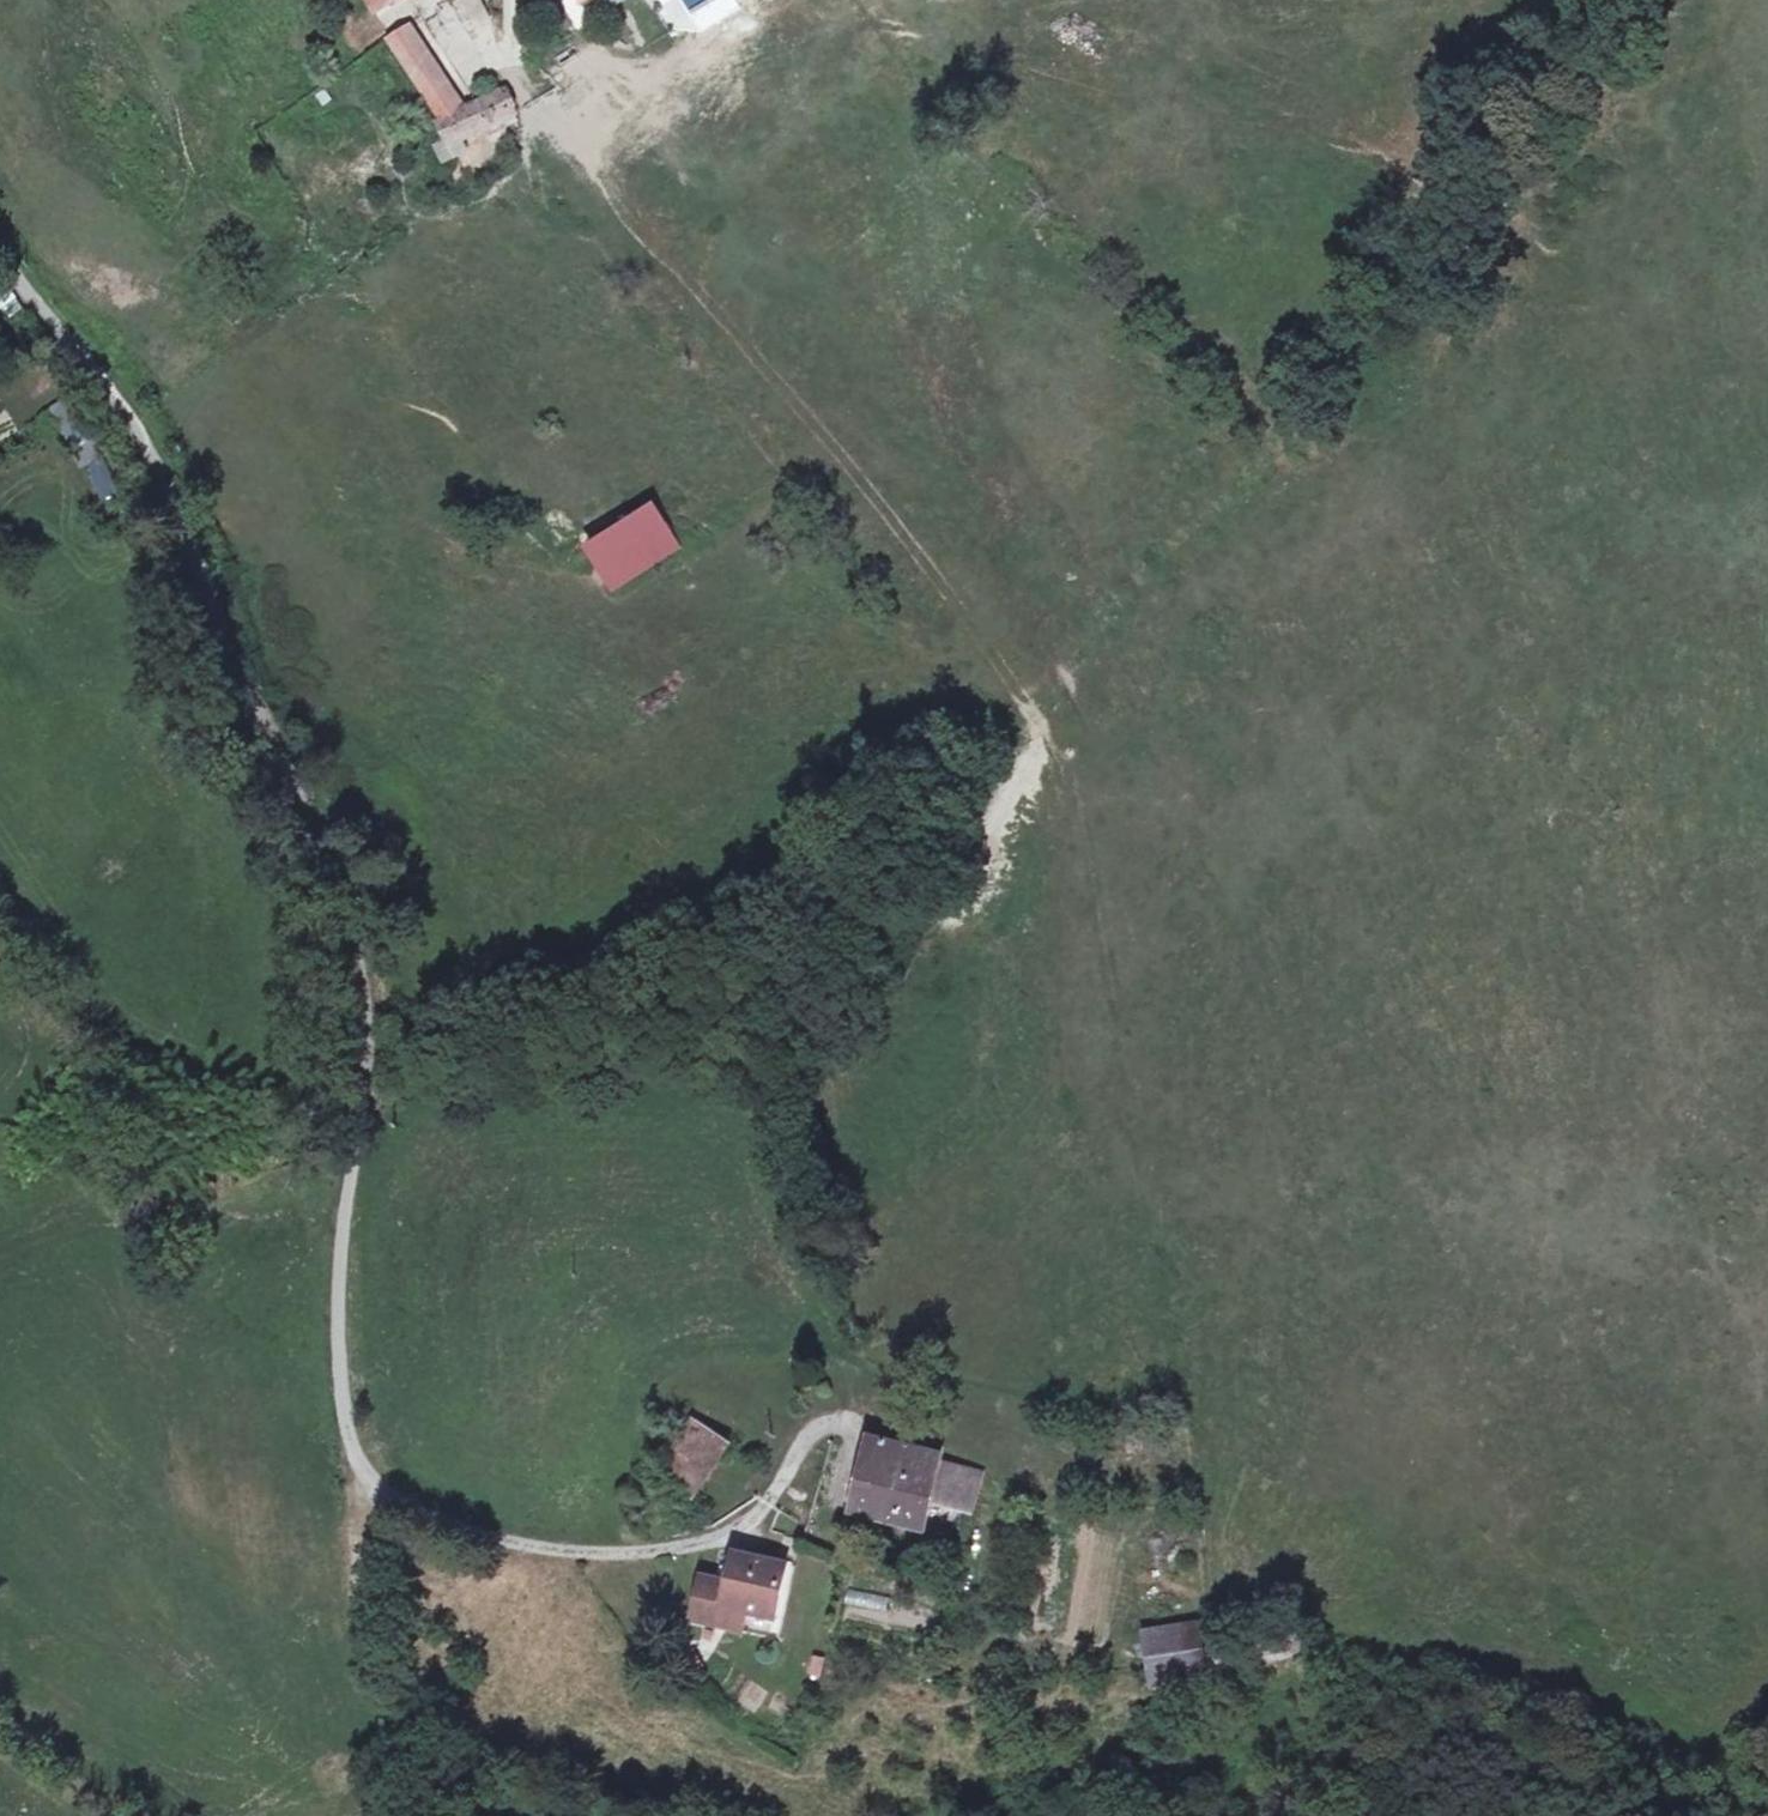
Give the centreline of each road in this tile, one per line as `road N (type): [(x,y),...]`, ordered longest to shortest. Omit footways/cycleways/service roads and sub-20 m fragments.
road 1 (unclassified): [(0,251),(122,383),(338,853),(368,941),(377,1032),(372,1115),(341,1273),(364,1478),(454,1522),(618,1556),(741,1533),(764,1509)]

